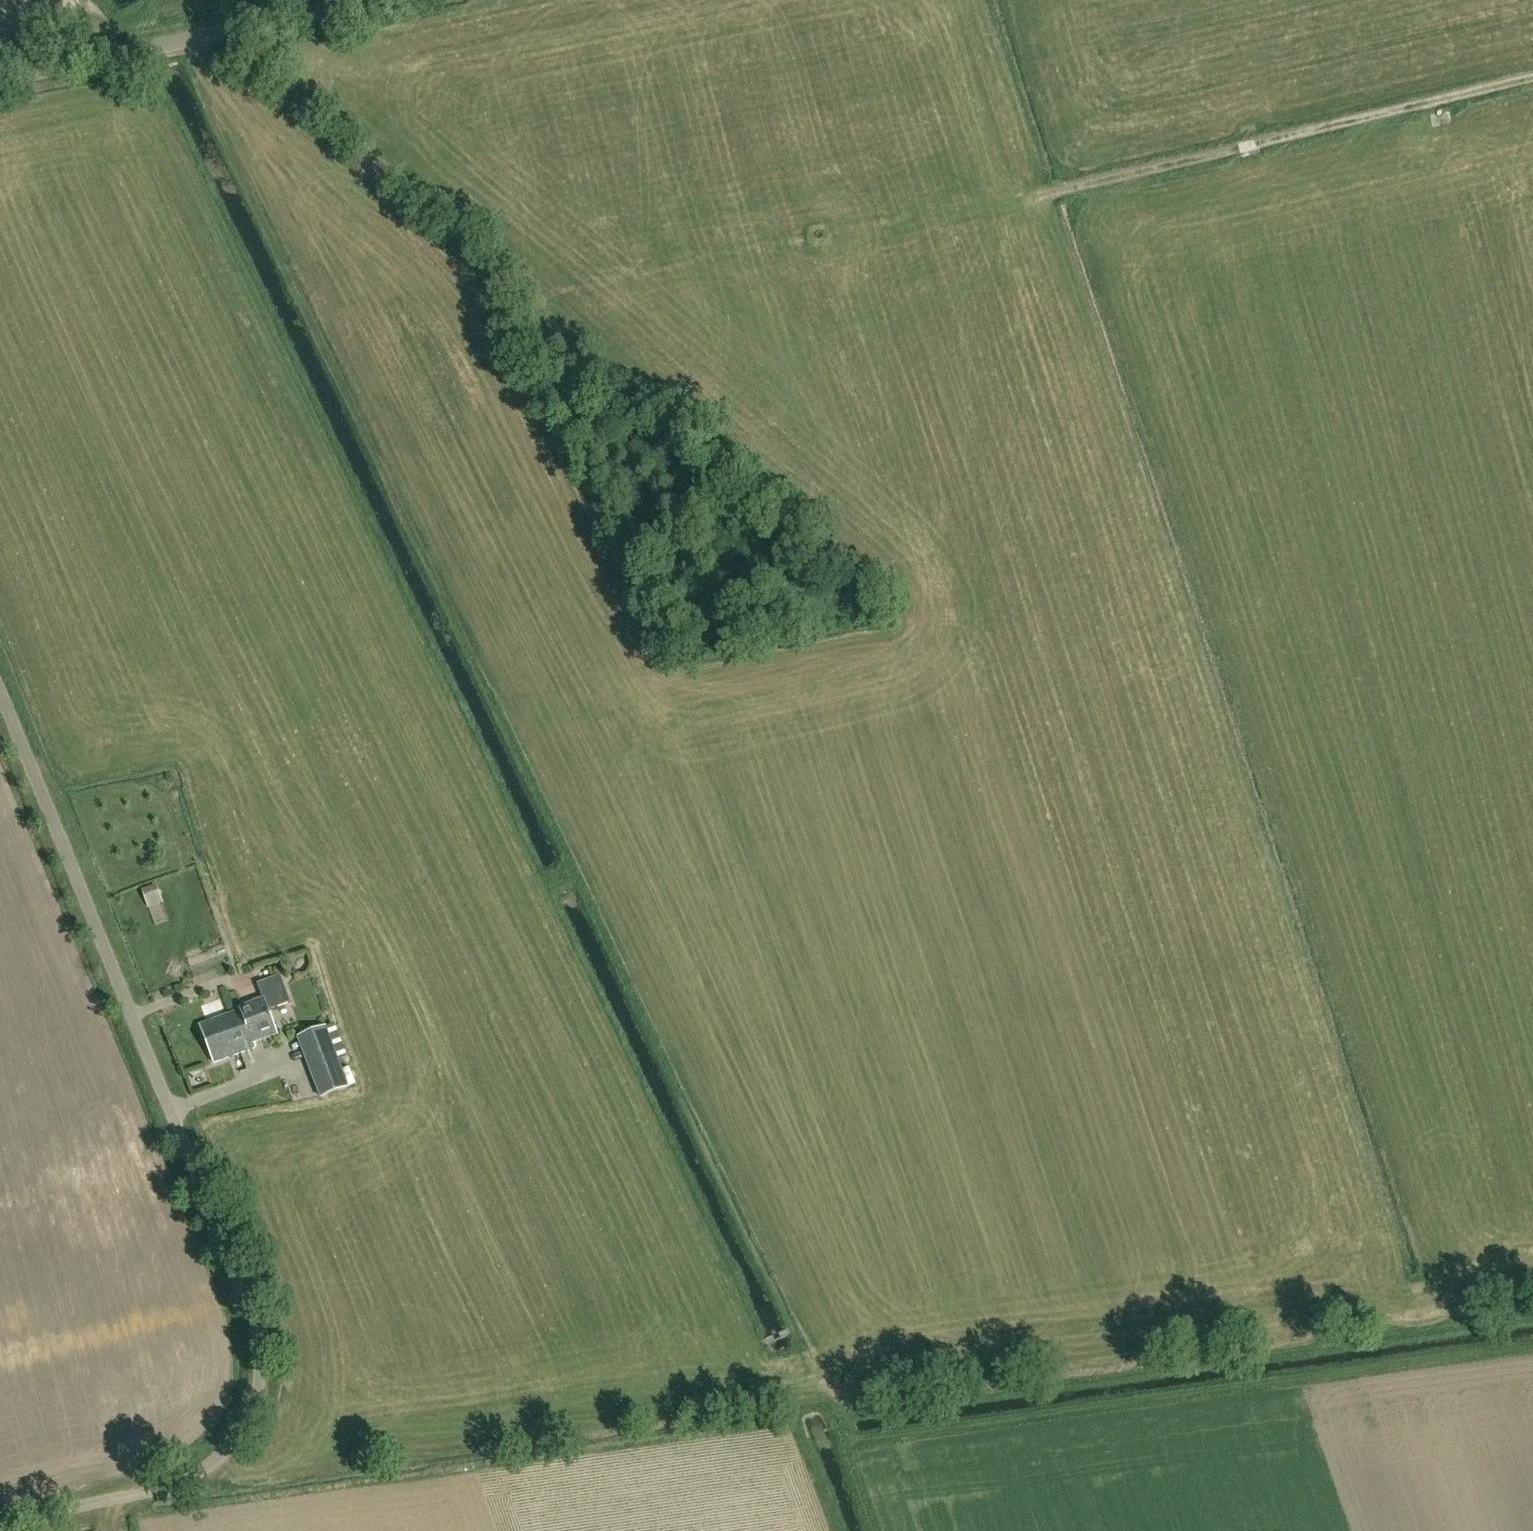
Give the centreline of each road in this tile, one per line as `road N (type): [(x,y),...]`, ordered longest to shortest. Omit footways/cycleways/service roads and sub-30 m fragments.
road 1 (unclassified): [(2,1530),(167,1481),(216,1456),(248,1420),(262,1368),(246,1302),(160,1070),(0,687)]
road 2 (unclassified): [(0,80),(380,0)]

